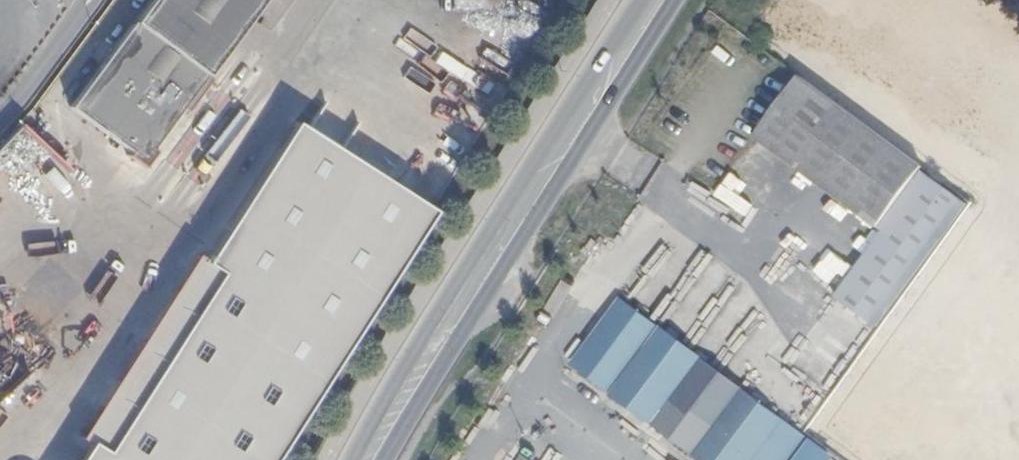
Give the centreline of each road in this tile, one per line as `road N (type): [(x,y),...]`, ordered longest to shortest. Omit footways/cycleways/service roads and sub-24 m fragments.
road 1 (secondary): [(608,70),(436,335),(368,459)]

